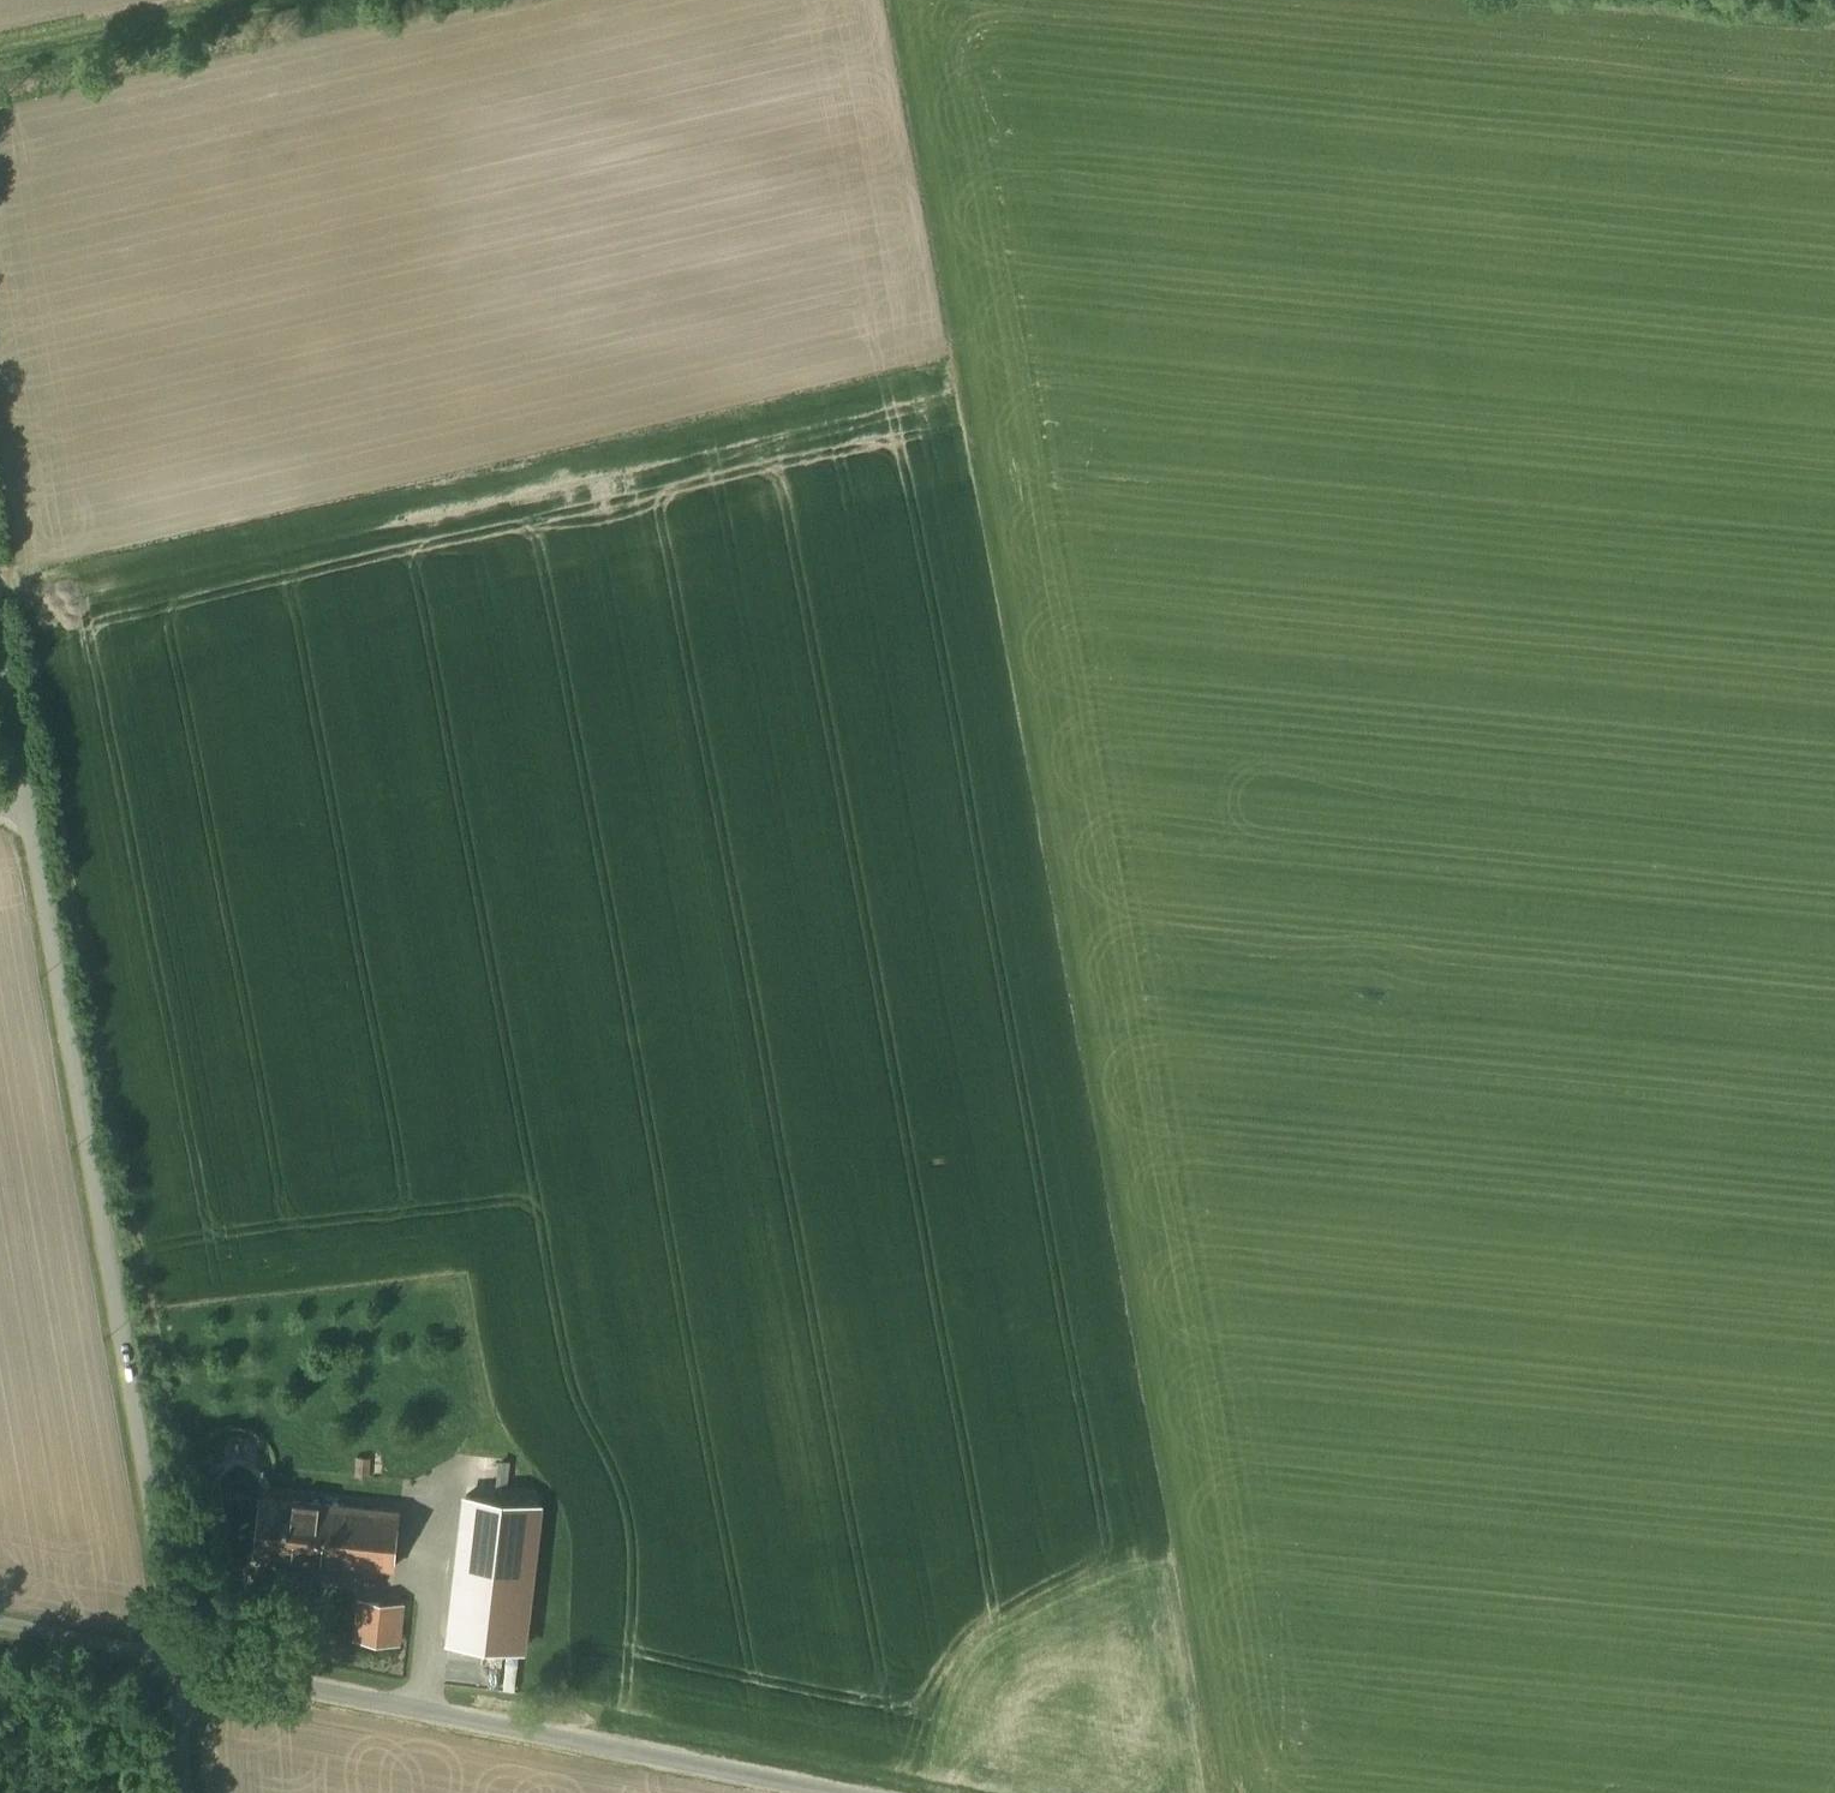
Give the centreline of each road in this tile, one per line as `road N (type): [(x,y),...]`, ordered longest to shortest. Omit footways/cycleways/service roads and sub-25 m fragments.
road 1 (residential): [(180,1662),(0,736)]
road 2 (unclassified): [(180,1662),(865,1792)]
road 3 (residential): [(189,1792),(180,1662)]

